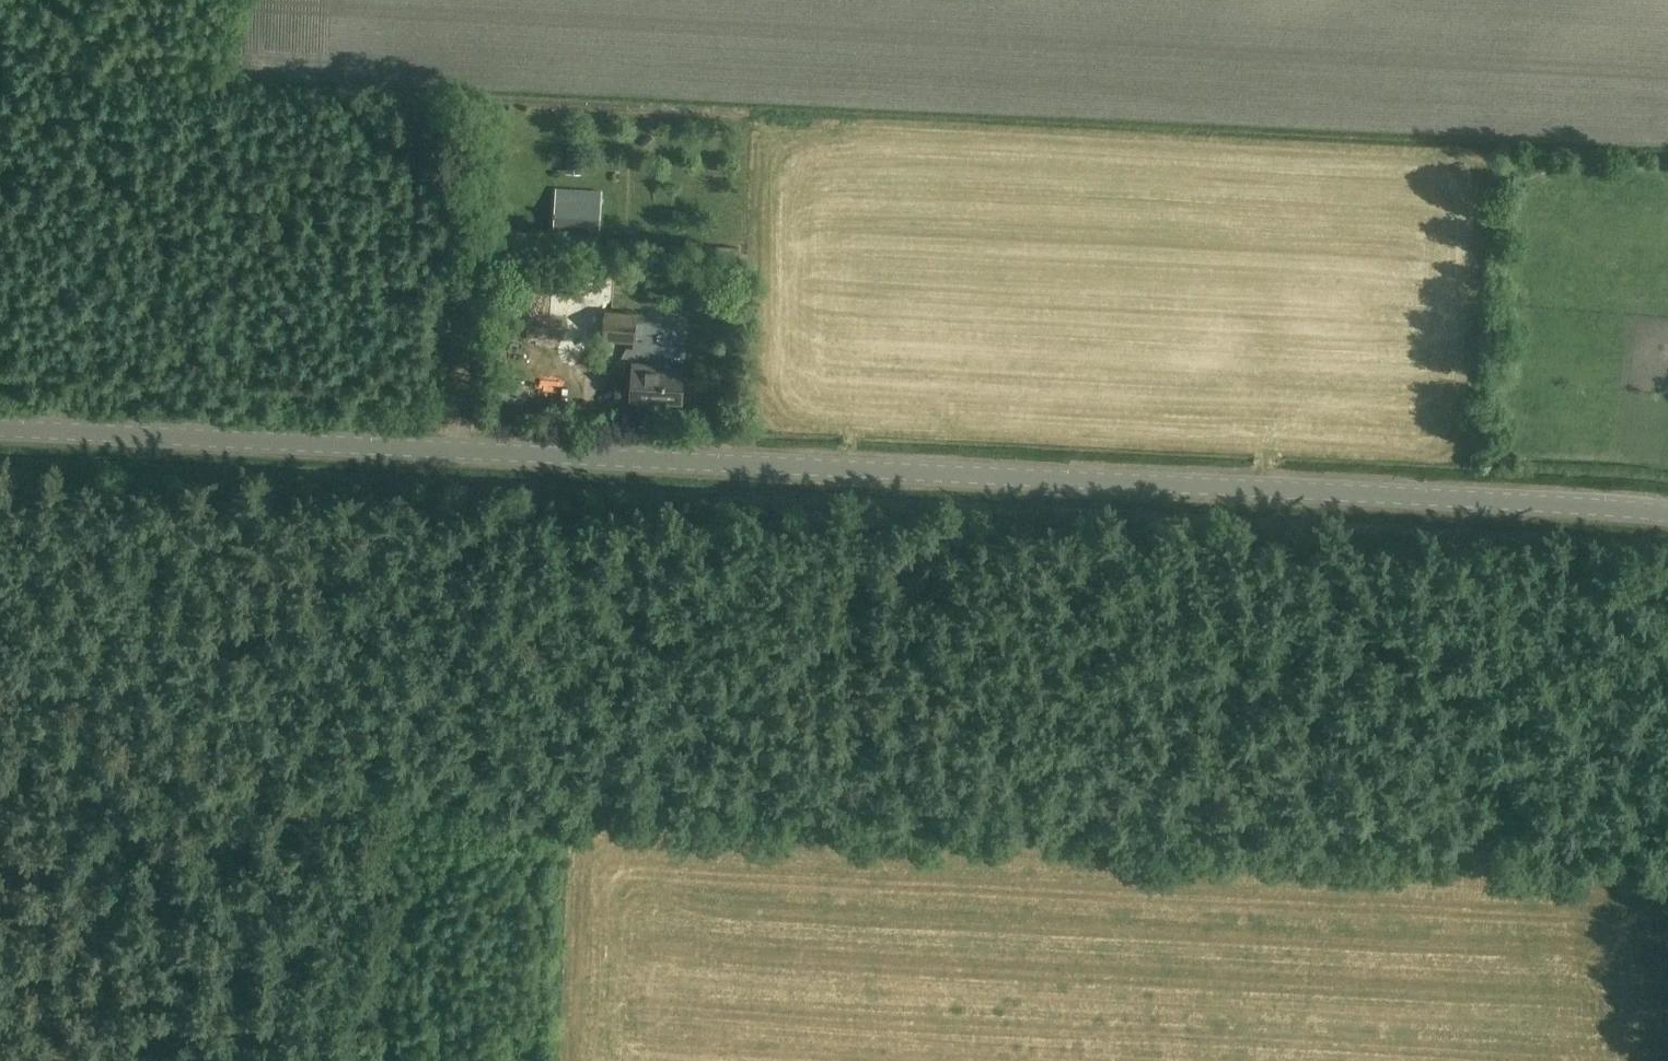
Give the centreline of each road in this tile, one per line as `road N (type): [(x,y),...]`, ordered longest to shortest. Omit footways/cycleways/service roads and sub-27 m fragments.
road 1 (tertiary): [(1667,514),(1604,504),(0,427)]
road 2 (track): [(458,450),(476,102)]

